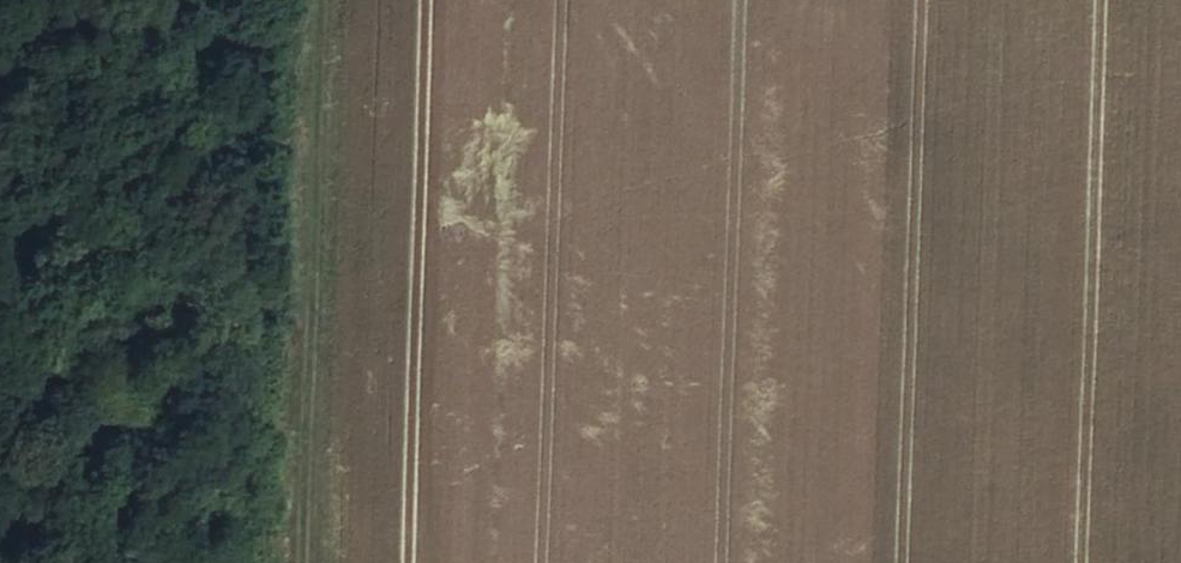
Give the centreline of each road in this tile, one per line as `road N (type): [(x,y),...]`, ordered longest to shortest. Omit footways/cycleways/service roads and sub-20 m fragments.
road 1 (track): [(293,562),(297,0)]

